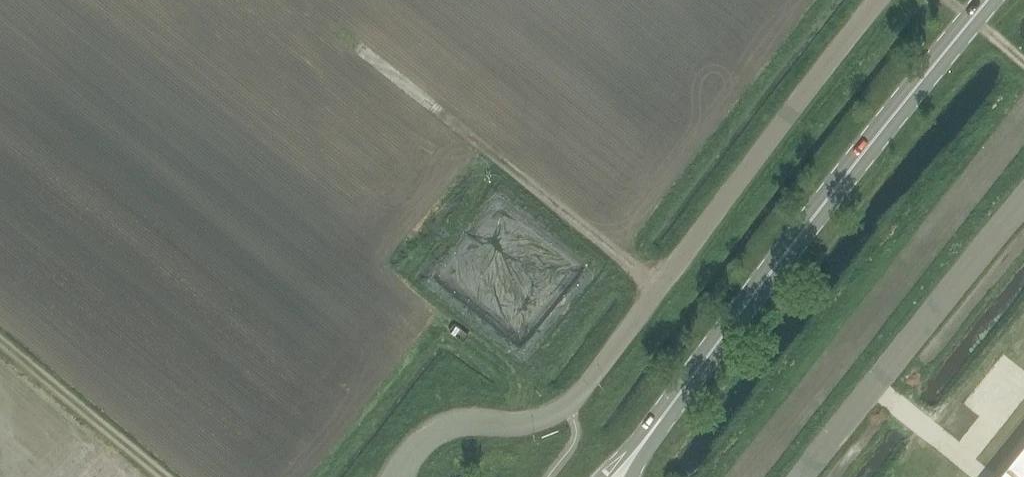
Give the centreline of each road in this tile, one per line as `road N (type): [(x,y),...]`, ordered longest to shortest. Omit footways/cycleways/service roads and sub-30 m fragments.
road 1 (unclassified): [(391,476),(422,440),(464,427),(516,433),(567,412),(879,0)]
road 2 (primary): [(620,476),(988,0)]
road 3 (tertiary): [(802,476),(1023,201)]

